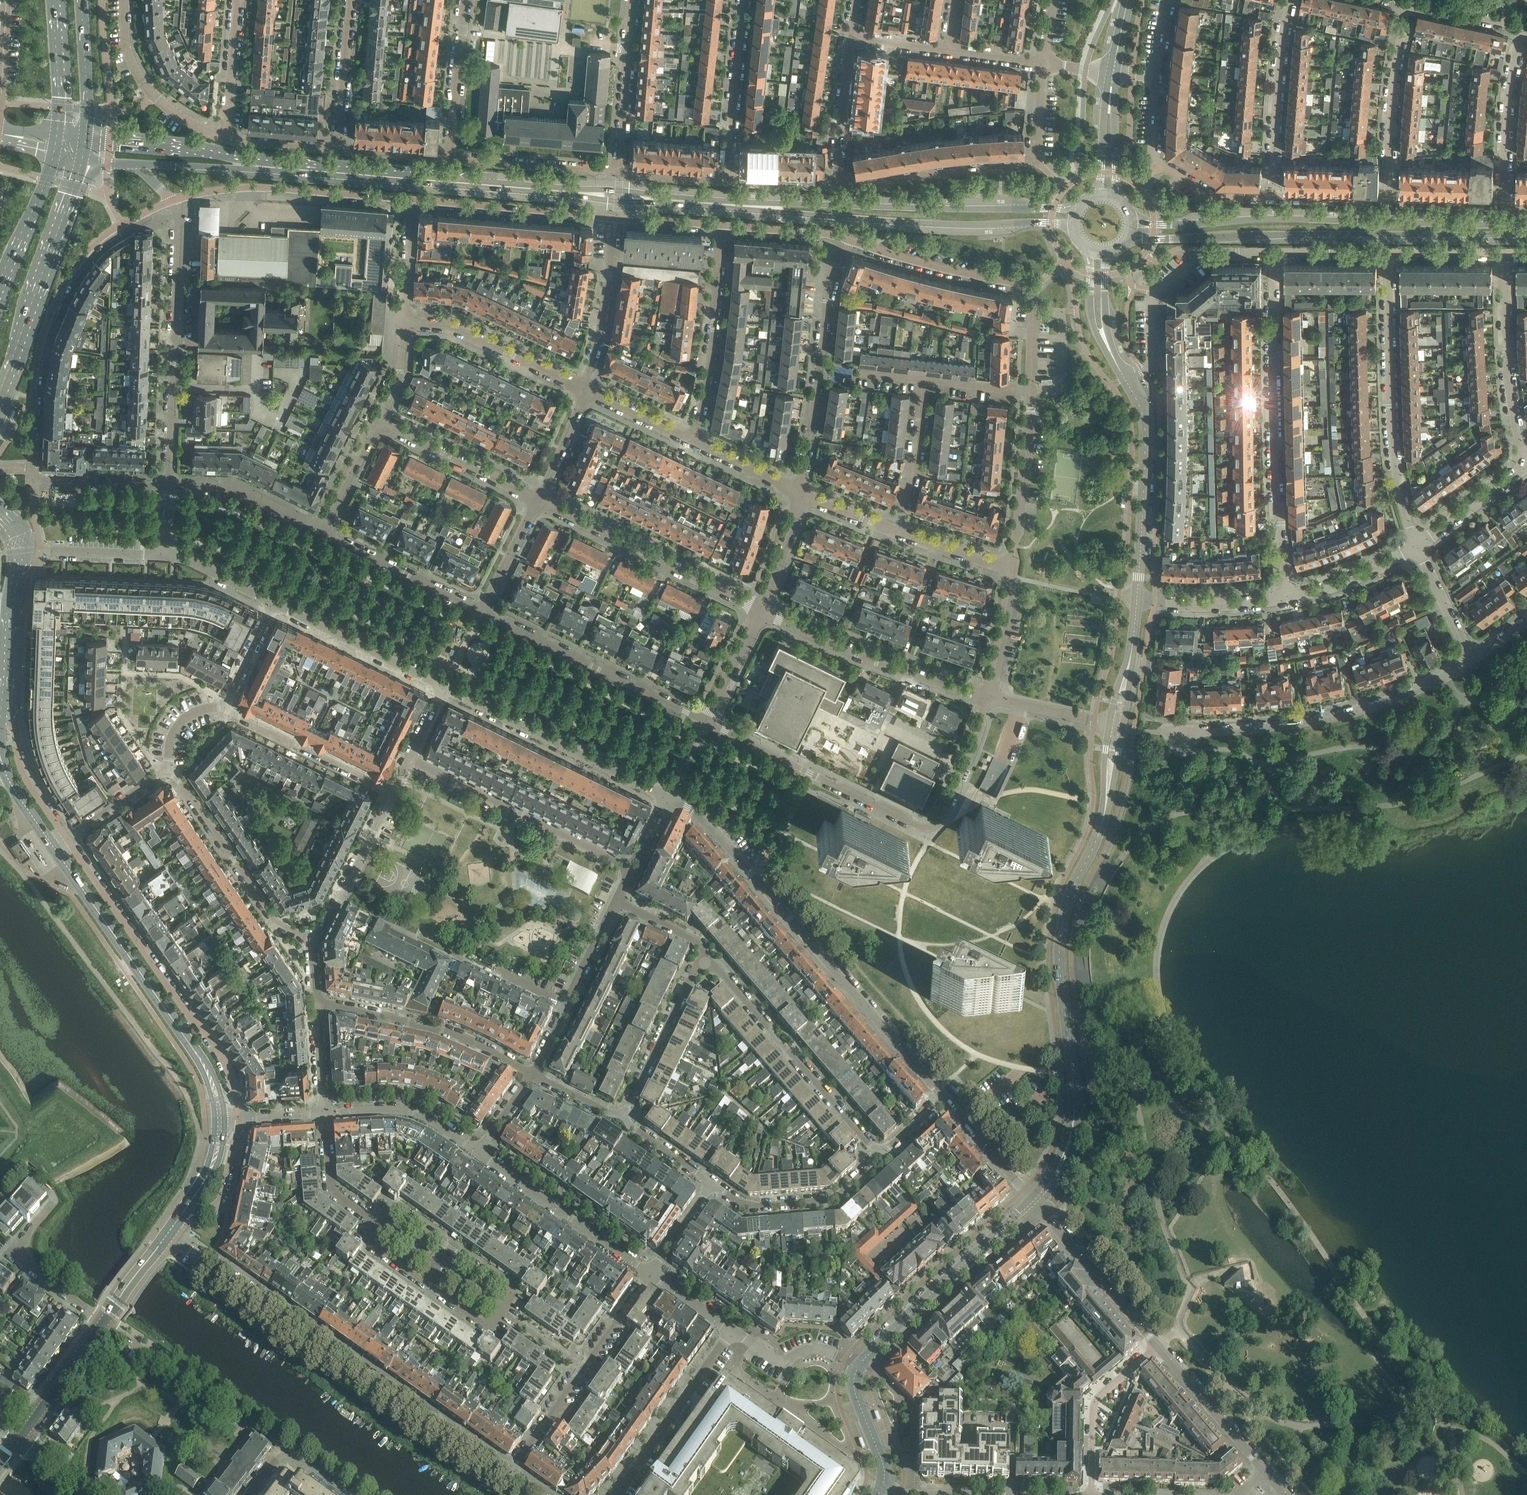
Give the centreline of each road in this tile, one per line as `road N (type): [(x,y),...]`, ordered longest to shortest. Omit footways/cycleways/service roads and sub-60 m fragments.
road 1 (residential): [(167,486),(46,481),(30,468),(36,366),(56,299),(98,240),(175,201)]
road 2 (residential): [(508,1475),(169,1232)]
road 3 (unclassified): [(944,1097),(704,818),(667,795)]
road 4 (tertiary): [(1126,243),(1273,233),(1526,235)]
road 5 (unclassified): [(1037,1203),(1073,1129),(1060,945),(1070,897),(1103,820)]
road 6 (residential): [(705,722),(926,828),(941,819),(989,700)]
road 7 (residential): [(1289,598),(1276,476),(1272,253)]
road 8 (residential): [(239,1119),(221,1054),(66,837)]
road 9 (tertiary): [(1081,206),(753,206)]
road 10 (residential): [(53,846),(198,1055),(219,1120)]
road 11 (tertiary): [(252,166),(572,191)]
road 12 (residential): [(1183,739),(1361,711),(1472,661)]
road 13 (residential): [(1388,253),(1392,432),(1418,546)]
road 14 (residential): [(175,201),(167,486)]
road 15 (residential): [(711,958),(882,1156)]
road 16 (residential): [(843,238),(800,493)]
road 17 (residential): [(481,611),(705,722)]
road 18 (residential): [(631,866),(408,758)]
road 19 (unclassified): [(667,795),(444,687)]
road 20 (residential): [(761,609),(538,501)]
road 21 (residential): [(508,1475),(650,1274)]
road 22 (tertiary): [(0,392),(82,160)]
road 23 (residential): [(989,700),(761,609)]
road 24 (residential): [(858,1368),(1037,1203)]
road 25 (residential): [(175,201),(237,188),(413,199)]
road 26 (residential): [(1125,378),(1154,360),(1155,292),(1210,253),(1272,253)]
road 27 (residential): [(313,940),(274,921),(166,769)]
road 28 (residential): [(534,1074),(442,1031),(318,1001)]
road 29 (unclassified): [(1137,598),(1145,435),(1125,378)]
road 30 (residential): [(694,441),(723,226)]
road 31 (tertiary): [(861,219),(1051,222),(1075,234)]
road 32 (residential): [(1526,466),(1508,378),(1505,254)]
road 33 (tertiary): [(1345,220),(1132,220)]
road 34 (residential): [(1273,199),(1215,198),(1155,160),(1155,78)]
road 35 (residential): [(650,1274),(479,1152)]
road 36 (residential): [(514,1293),(491,1328),(379,1250),(379,1224)]
road 37 (unclassified): [(1408,1),(1392,90),(1388,203)]
road 38 (residential): [(413,199),(614,218)]
road 39 (residential): [(616,1494),(732,1331)]
road 40 (unclassified): [(1291,0),(1273,199)]
road 41 (residential): [(1035,164),(839,185)]
road 42 (residential): [(585,390),(459,329),(403,322)]
road 43 (residential): [(843,238),(1032,289)]
road 44 (residential): [(712,1183),(746,1205),(833,1199),(882,1156)]
road 45 (unclassified): [(444,687),(273,602)]
road 46 (residential): [(227,140),(153,97),(127,51),(125,0)]
road 47 (residential): [(224,707),(392,792)]
road 48 (unclassified): [(1157,1347),(1037,1203)]
road 49 (residential): [(621,1118),(692,972),(711,958)]
road 50 (residential): [(745,0),(727,182)]
road 51 (unclassified): [(1523,26),(1509,91),(1506,206)]
road 52 (tertiary): [(1526,224),(1345,220)]
road 53 (residential): [(104,1322),(11,1255),(54,1205)]
road 54 (residential): [(1014,570),(1031,391)]
road 55 (residential): [(538,501),(377,421)]
road 56 (residential): [(1157,1347),(1115,1385),(1120,1393),(1101,1441),(1093,1442),(1092,1494)]
road 57 (residential): [(322,532),(481,611)]
road 58 (residential): [(618,174),(632,0)]
road 59 (residential): [(614,218),(585,390)]
road 60 (residential): [(313,940),(327,927),(392,792)]
road 61 (tertiary): [(252,166),(86,137)]
road 62 (residential): [(618,174),(451,159)]
road 63 (residential): [(479,1152),(412,1112),(324,1113)]
road 64 (unclassified): [(1264,1472),(1157,1347)]
road 65 (residential): [(379,1224),(400,1212),(514,1293)]
road 66 (residential): [(322,532),(249,497),(167,486)]
road 67 (residential): [(451,159),(467,0)]
road 68 (residential): [(891,529),(913,468),(922,380)]
road 69 (residential): [(1137,598),(1210,606),(1289,598)]
road 70 (residential): [(352,0),(338,149)]
road 71 (residential): [(851,37),(839,185)]
road 72 (residential): [(858,1368),(808,1350),(786,1367),(732,1331)]
road 73 (residential): [(66,837),(27,780),(15,726),(1,711)]
road 74 (unclassified): [(163,556),(19,551)]
road 75 (residential): [(21,1439),(104,1322)]
road 76 (unclassified): [(1037,1203),(944,1097)]
road 77 (residential): [(237,0),(227,140)]
road 78 (residential): [(1289,598),(1368,574),(1418,546)]
road 79 (residential): [(379,1224),(329,1189),(324,1113)]
road 80 (tertiary): [(54,154),(0,280)]
road 81 (tertiary): [(86,137),(82,0)]
road 82 (unclassified): [(1087,250),(1095,330),(1125,378)]
road 83 (residential): [(1418,546),(1526,466)]
road 84 (tertiary): [(53,0),(57,133)]
road 85 (residential): [(989,700),(1014,570)]
road 86 (residential): [(1014,570),(891,529)]
road 87 (unclassified): [(1125,378),(1105,317),(1111,253)]
road 88 (residential): [(1011,1494),(883,1486)]
road 89 (residential): [(179,1218),(196,1216),(222,1194),(239,1119)]
road 90 (tertiary): [(1118,200),(1113,73)]
road 91 (residential): [(1472,661),(1418,546)]
road 92 (residential): [(705,722),(761,609)]
road 93 (tertiary): [(1113,73),(1094,197)]
road 94 (residential): [(481,611),(538,501)]
road 95 (residential): [(322,532),(377,421)]
road 96 (residential): [(883,1486),(883,1464),(854,1388),(858,1368)]
road 97 (residential): [(1110,725),(989,700)]
road 98 (residential): [(403,322),(413,199)]
road 99 (residential): [(761,609),(800,493)]
road 100 (residential): [(166,769),(66,837)]
road 101 (residential): [(723,226),(843,238)]
road 102 (residential): [(538,501),(585,390)]
road 103 (residential): [(694,441),(585,390)]
road 104 (unclassified): [(273,602),(163,556)]

